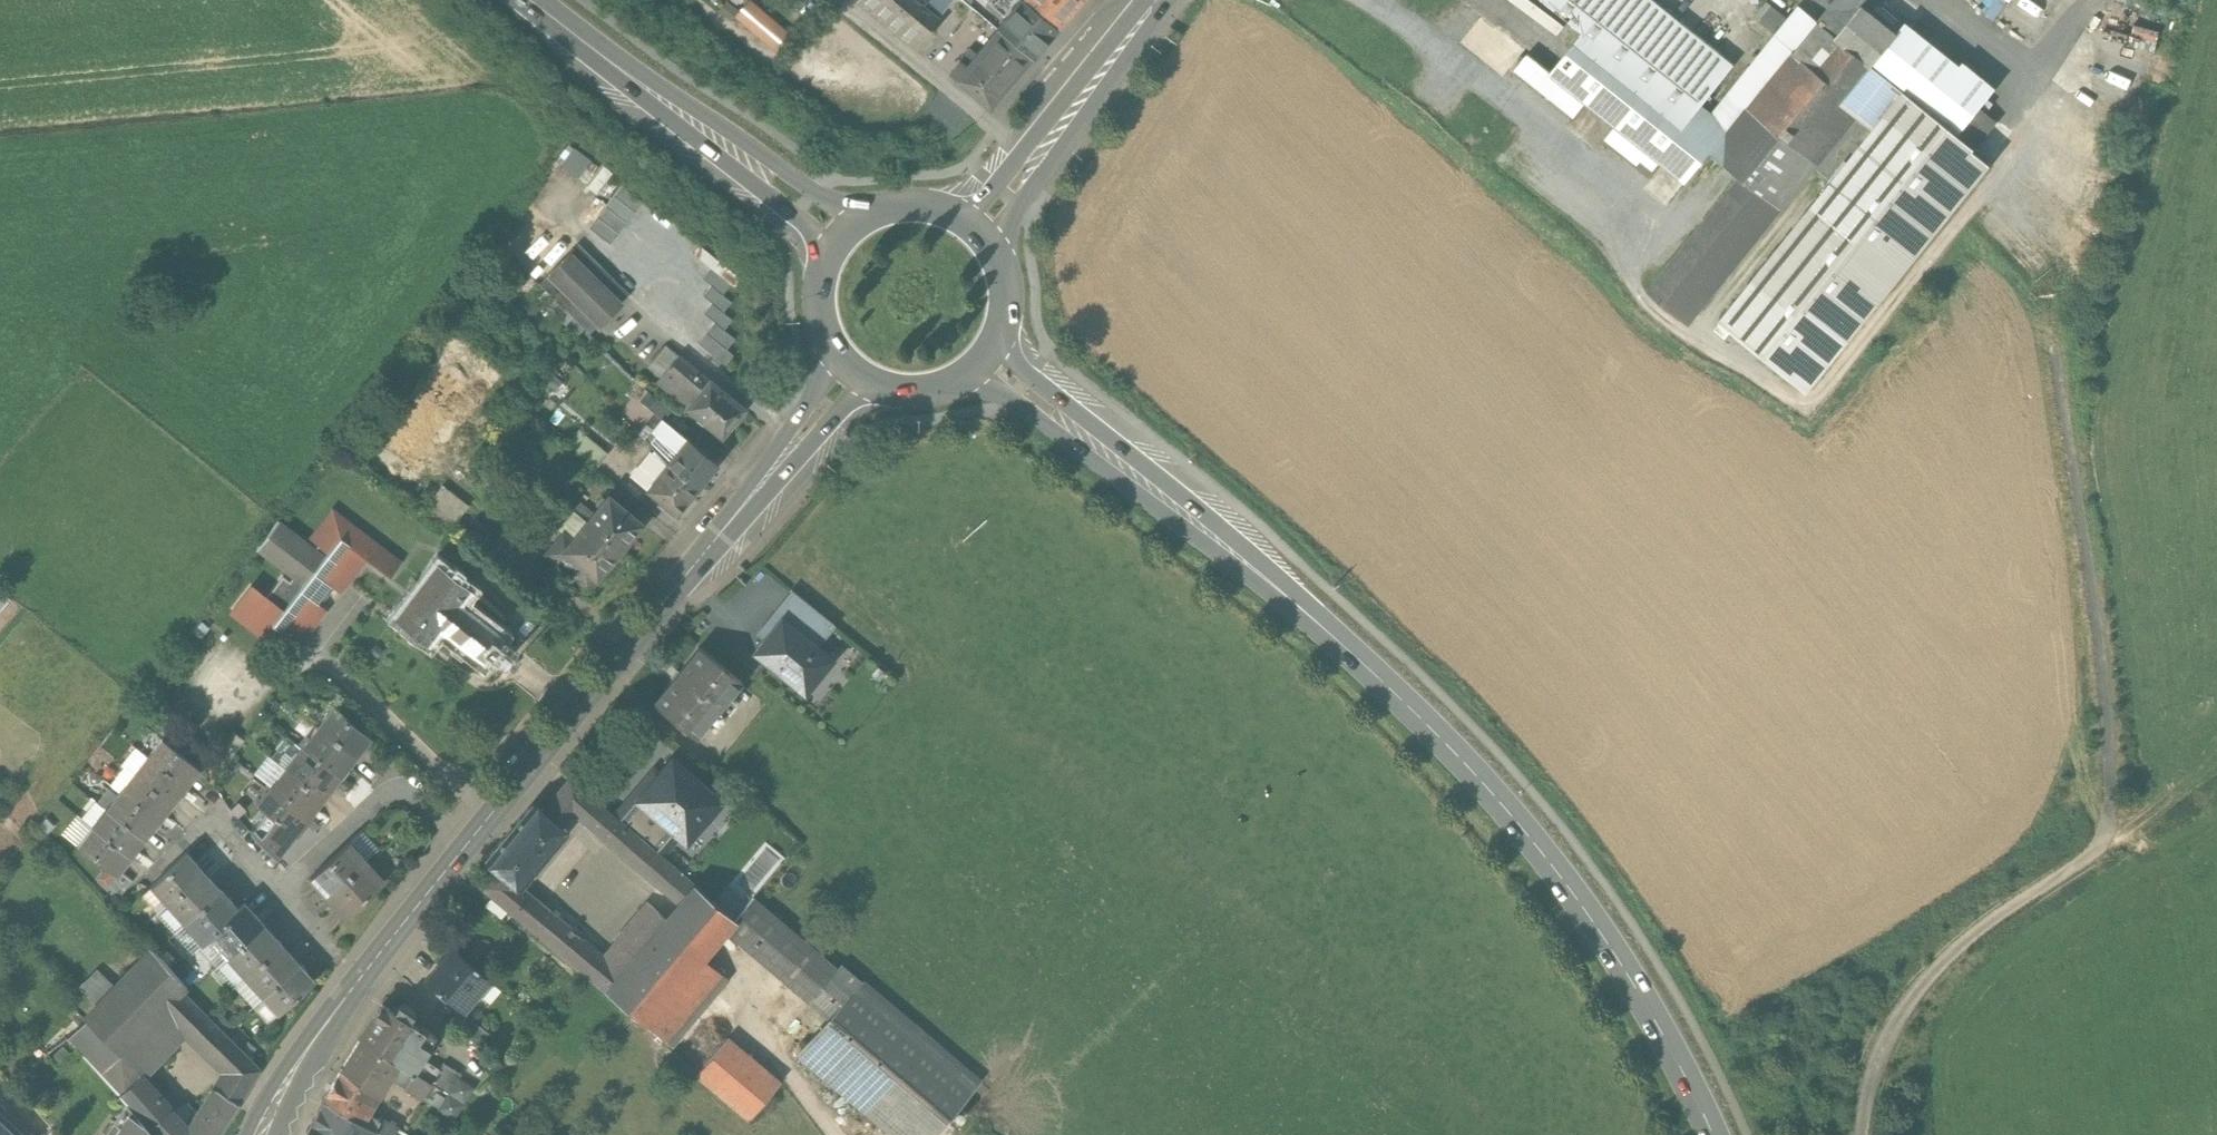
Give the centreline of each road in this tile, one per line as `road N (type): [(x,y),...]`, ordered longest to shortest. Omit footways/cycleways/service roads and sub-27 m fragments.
road 1 (track): [(1859,1134),(1865,1082),(1895,1008),(1924,964),(1980,917),(2103,839),(2109,734),(2046,306)]
road 2 (secondary): [(1712,1134),(1680,1065),(1599,932),(1514,820),(1431,729),(1236,551)]
road 3 (secondary): [(675,596),(465,847)]
road 4 (secondary): [(1236,551),(1030,372),(1004,328)]
road 5 (secondary): [(968,375),(1236,551)]
road 6 (secondary): [(830,343),(792,431),(675,596)]
road 7 (secondary): [(989,240),(1160,0)]
road 8 (secondary): [(675,596),(875,384)]
road 9 (secondary): [(1156,0),(964,216)]
road 10 (residential): [(465,847),(402,790),(279,889)]
road 11 (secondary): [(877,209),(831,198),(673,106)]
road 12 (secondary): [(673,106),(795,218),(824,263)]
road 13 (secondary): [(356,977),(264,1134)]
road 14 (residential): [(279,889),(217,819),(152,878)]
road 15 (secondary): [(538,0),(673,106)]
road 16 (secondary): [(465,847),(356,977)]
road 17 (track): [(846,1134),(740,1010)]

